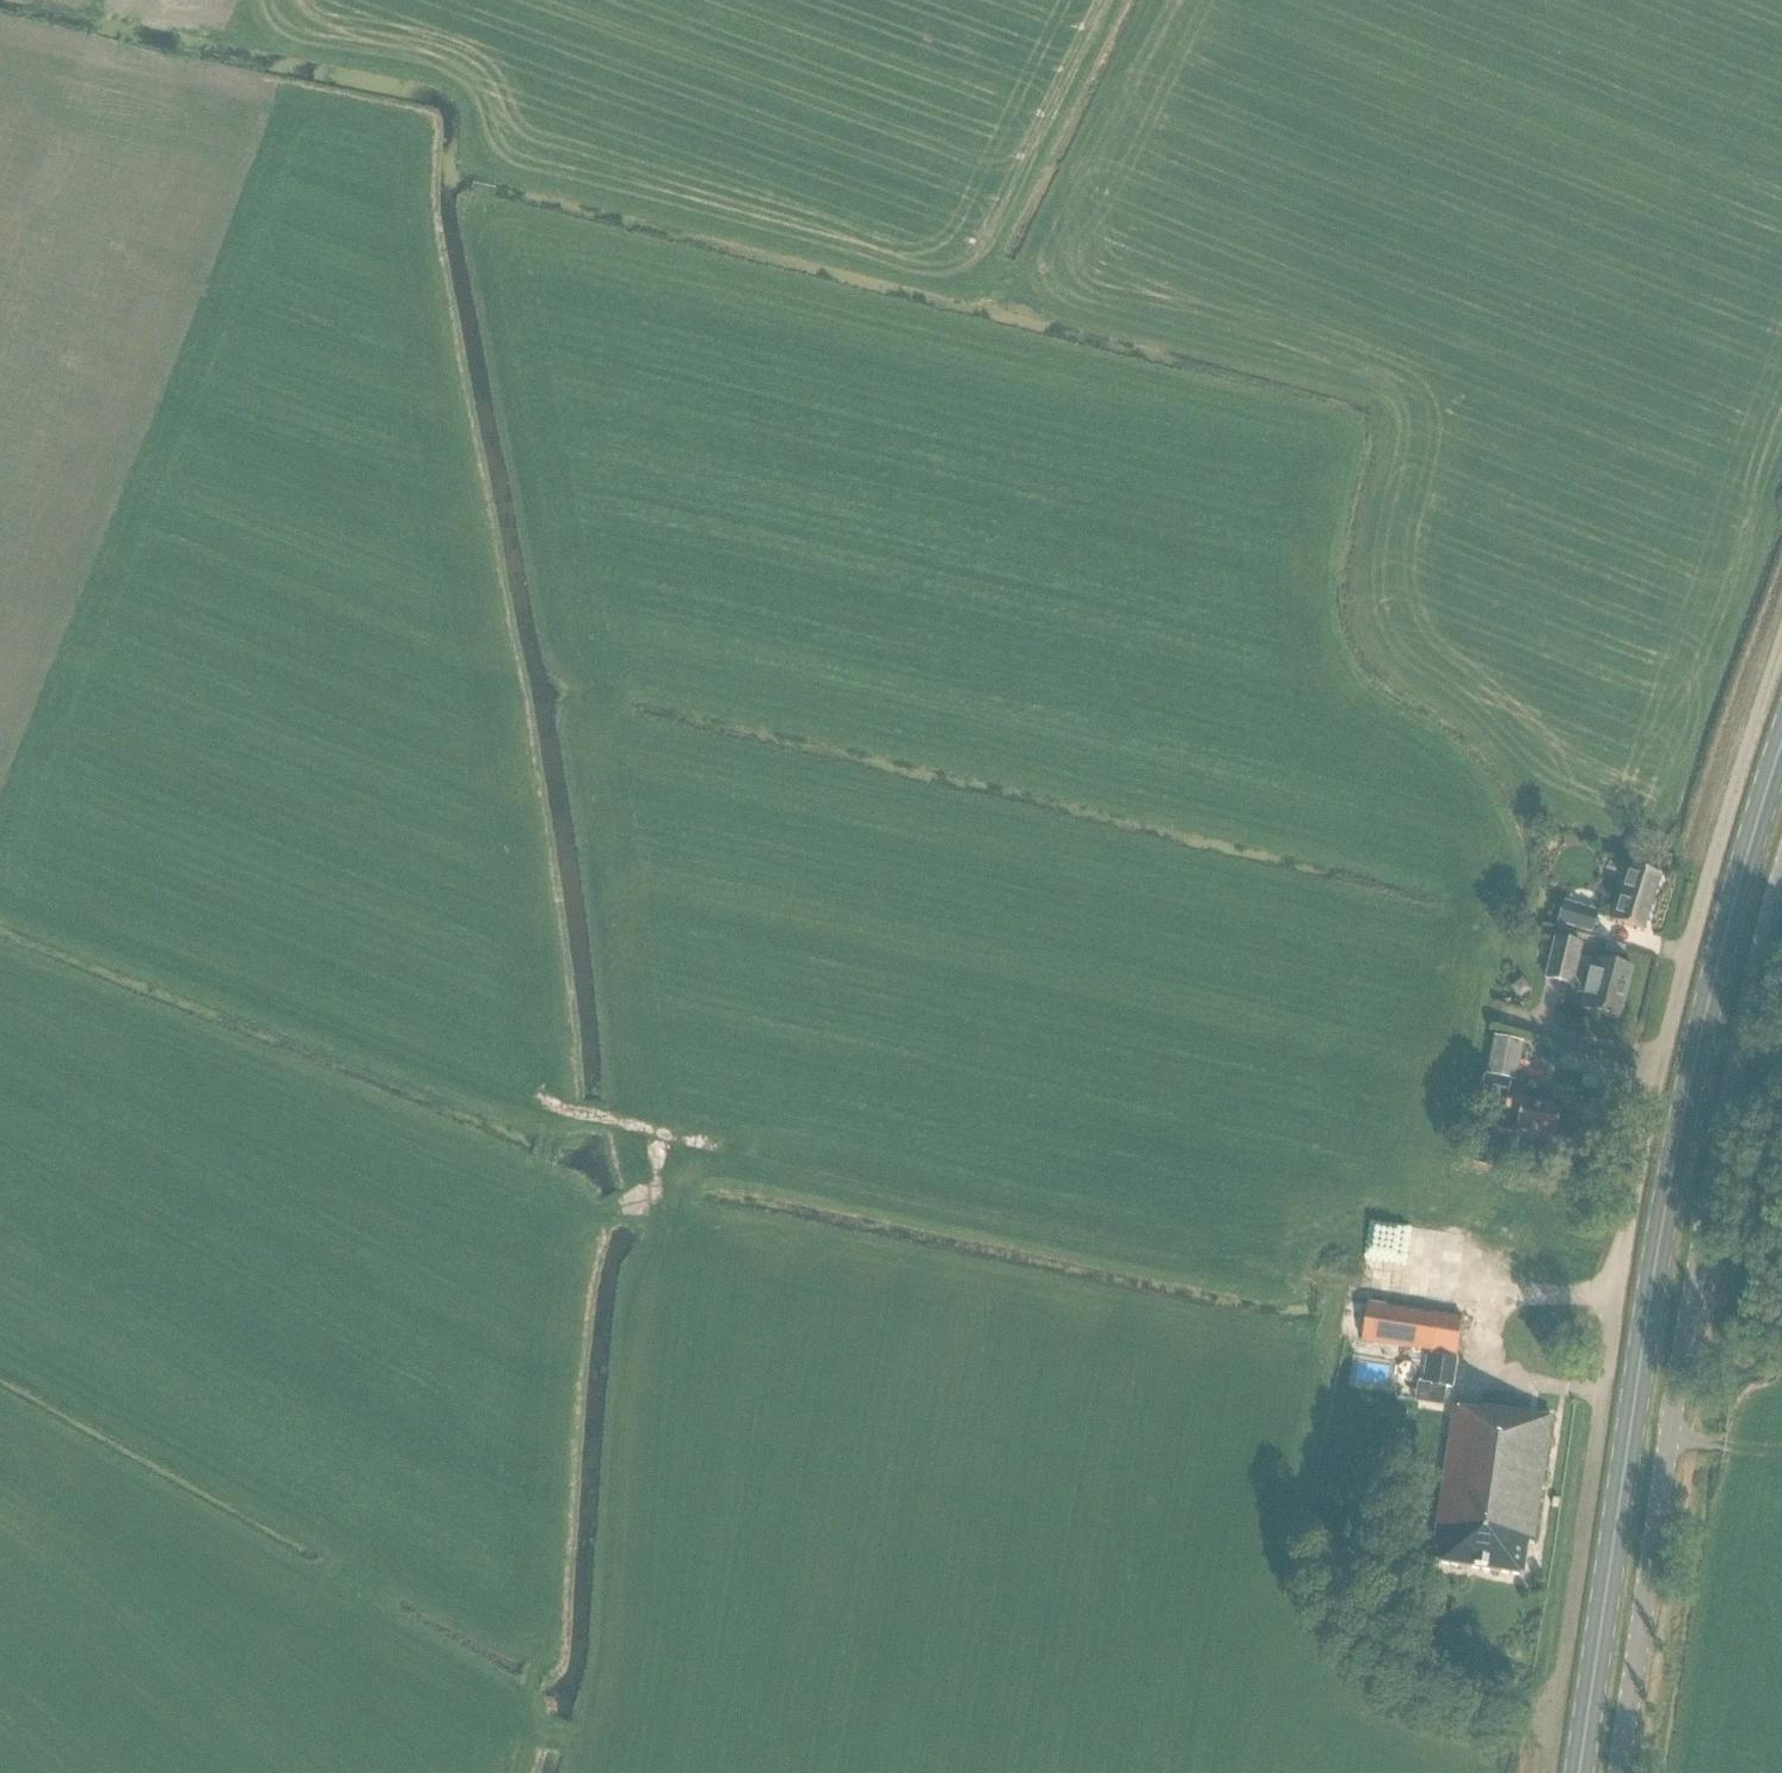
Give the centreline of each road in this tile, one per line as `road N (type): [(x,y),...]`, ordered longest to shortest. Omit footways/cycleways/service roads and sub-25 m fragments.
road 1 (unclassified): [(1781,645),(1658,1082),(1614,1312),(1548,1772)]
road 2 (primary): [(1580,1772),(1656,1260),(1704,1013),(1781,747)]
road 3 (unclassified): [(1619,1772),(1695,1270),(1743,1024),(1781,872)]

